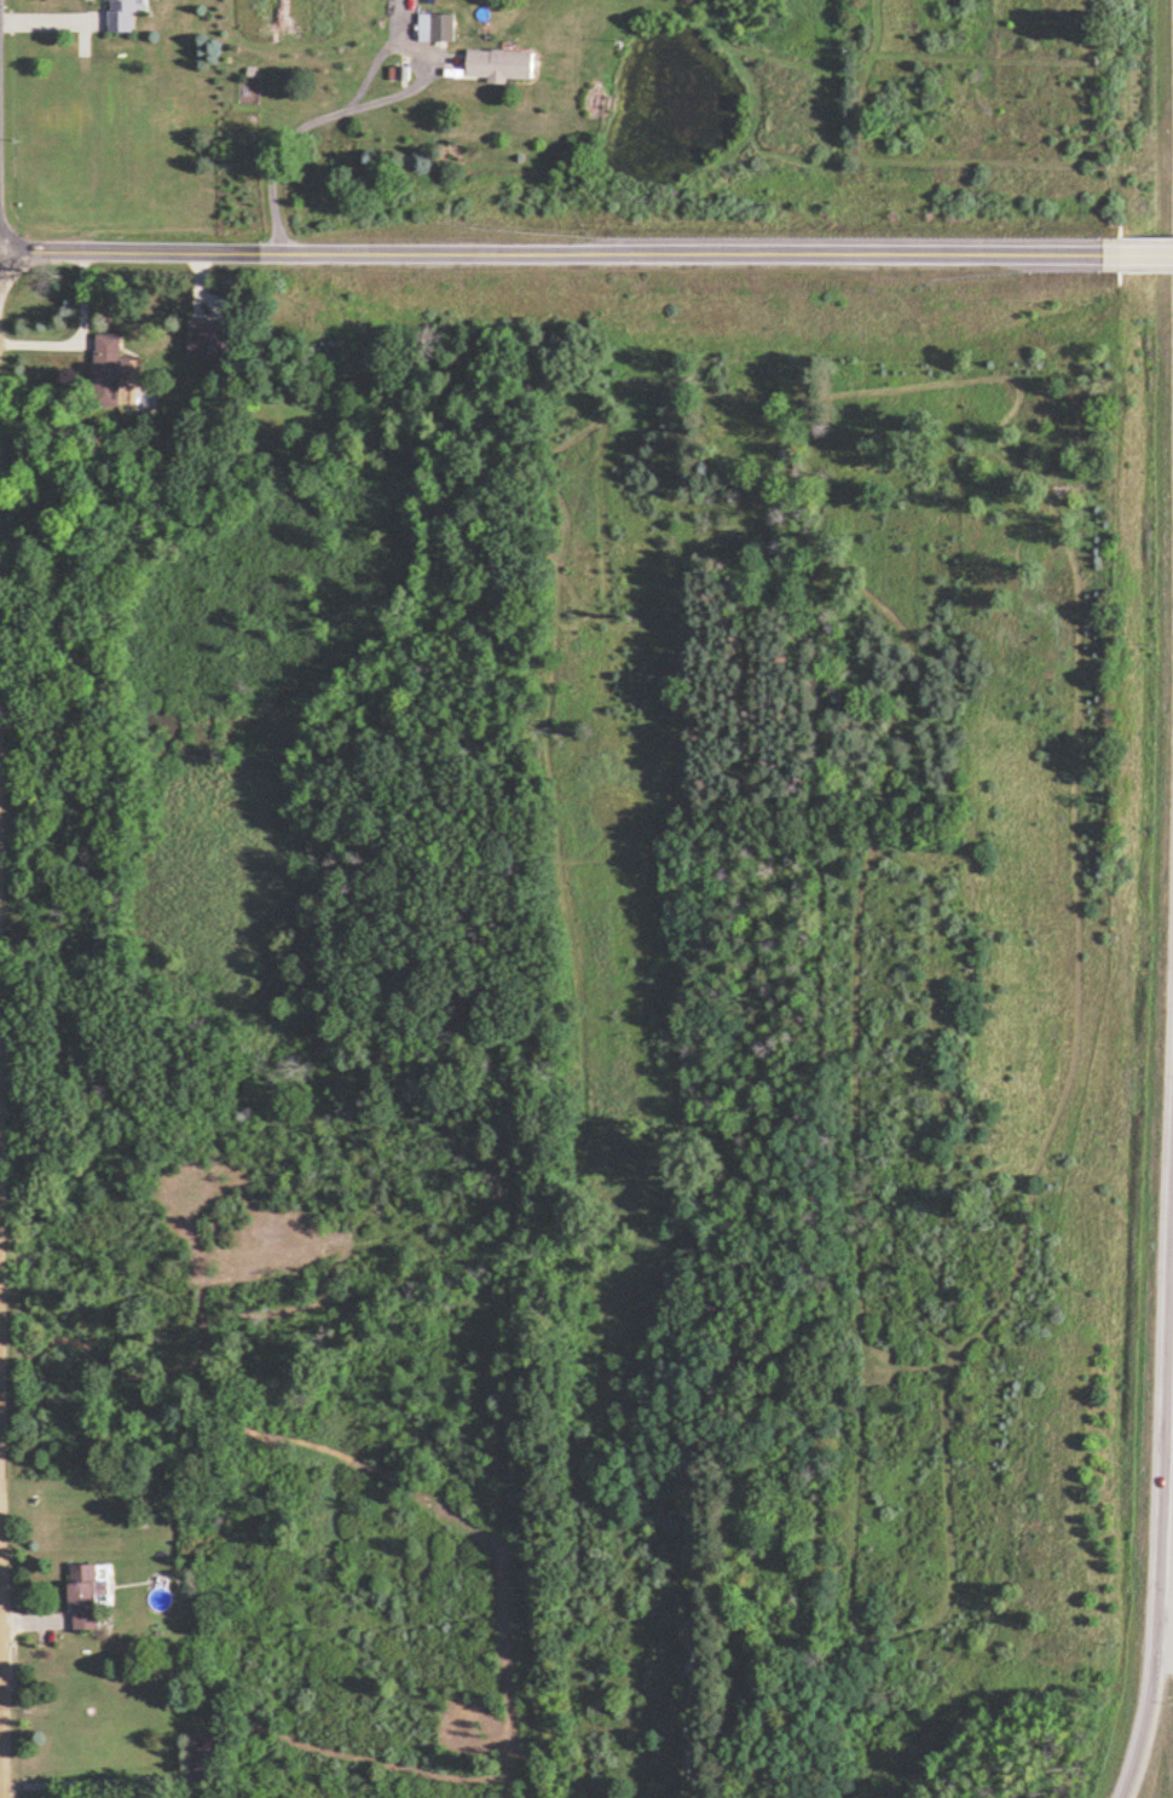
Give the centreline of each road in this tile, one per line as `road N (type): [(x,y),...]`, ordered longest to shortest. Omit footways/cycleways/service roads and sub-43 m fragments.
road 1 (residential): [(1088,254),(0,248)]
road 2 (motorway): [(1172,1040),(1155,1646),(1138,1754),(1123,1797)]

